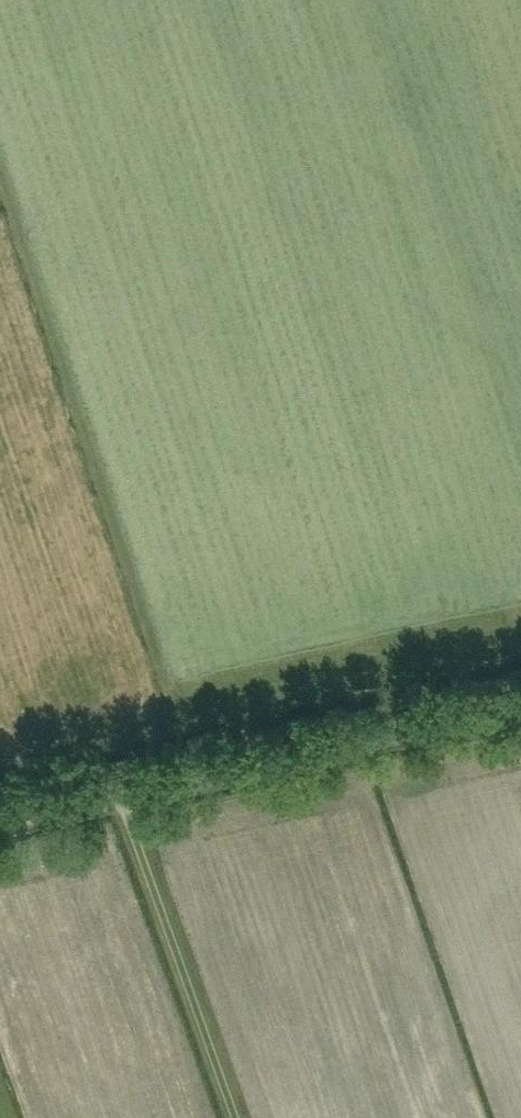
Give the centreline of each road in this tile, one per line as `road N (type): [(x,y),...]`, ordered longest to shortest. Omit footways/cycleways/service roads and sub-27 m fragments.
road 1 (unclassified): [(0,821),(520,702)]

